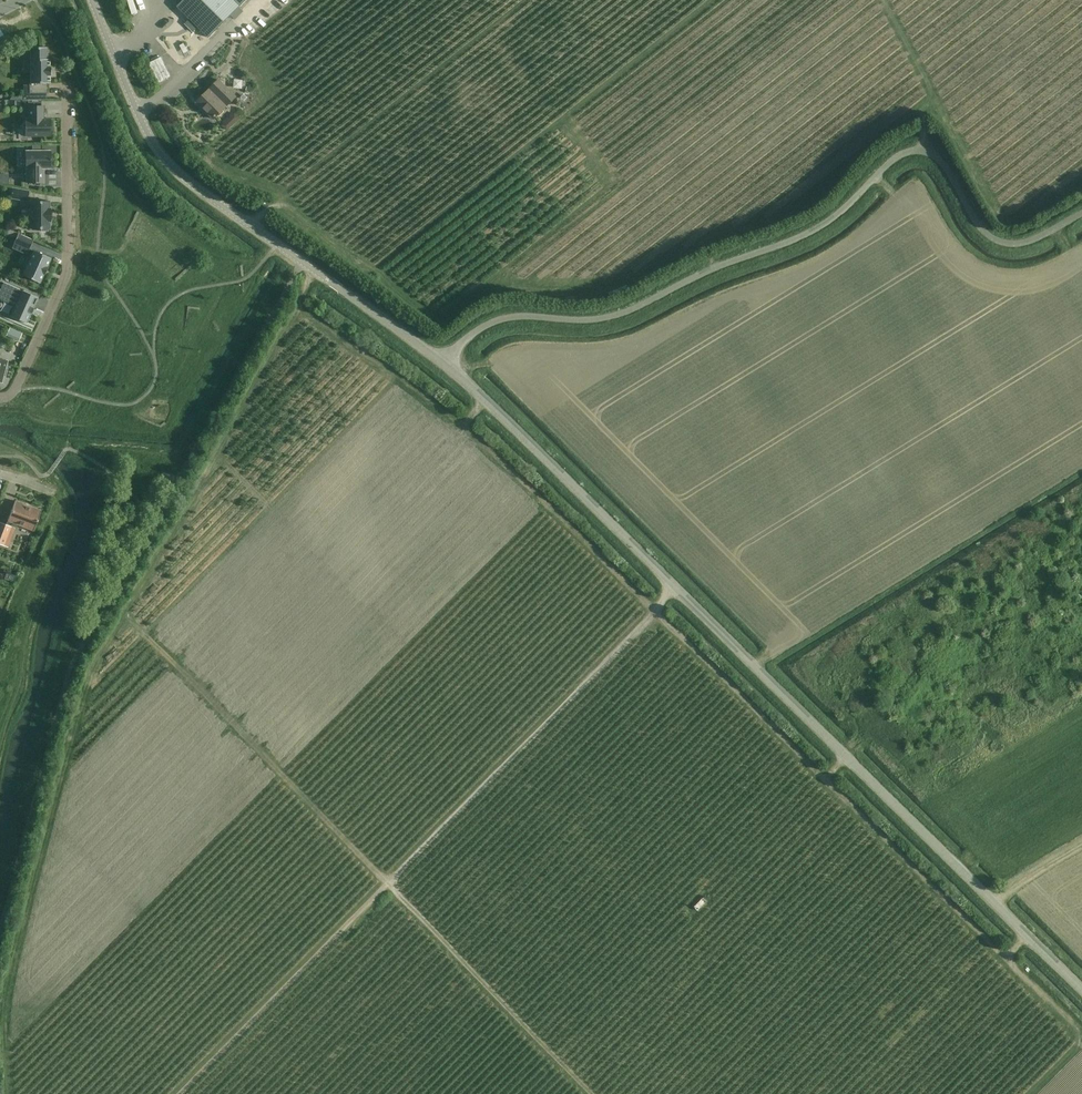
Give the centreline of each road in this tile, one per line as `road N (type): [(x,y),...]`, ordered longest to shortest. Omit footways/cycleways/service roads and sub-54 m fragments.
road 1 (track): [(304,307),(334,319),(467,424),(1081,1027)]
road 2 (track): [(594,1093),(129,613),(274,348)]
road 3 (unclassified): [(1081,987),(445,361)]
road 4 (unclassified): [(445,361),(489,324),(610,317),(815,230),(907,152),(921,150),(945,165),(976,222),(1001,243),(1029,241),(1081,212)]
road 5 (track): [(183,1093),(658,611)]
road 6 (unclassified): [(445,361),(225,212),(152,146),(94,0)]
road 7 (residential): [(0,397),(20,379),(65,279),(67,99)]

